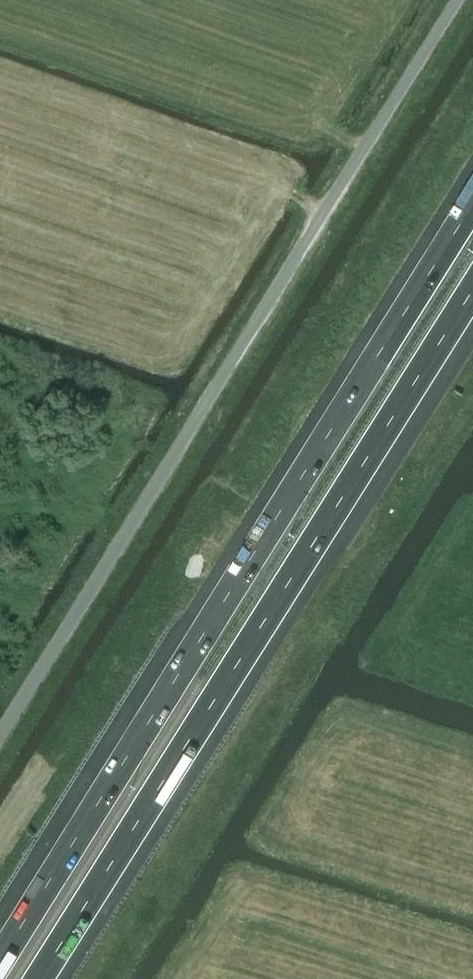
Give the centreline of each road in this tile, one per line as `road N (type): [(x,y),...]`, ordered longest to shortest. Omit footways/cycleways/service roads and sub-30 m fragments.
road 1 (motorway): [(472,205),(0,960)]
road 2 (unclassified): [(0,731),(460,0)]
road 3 (motorway): [(38,978),(472,287)]

